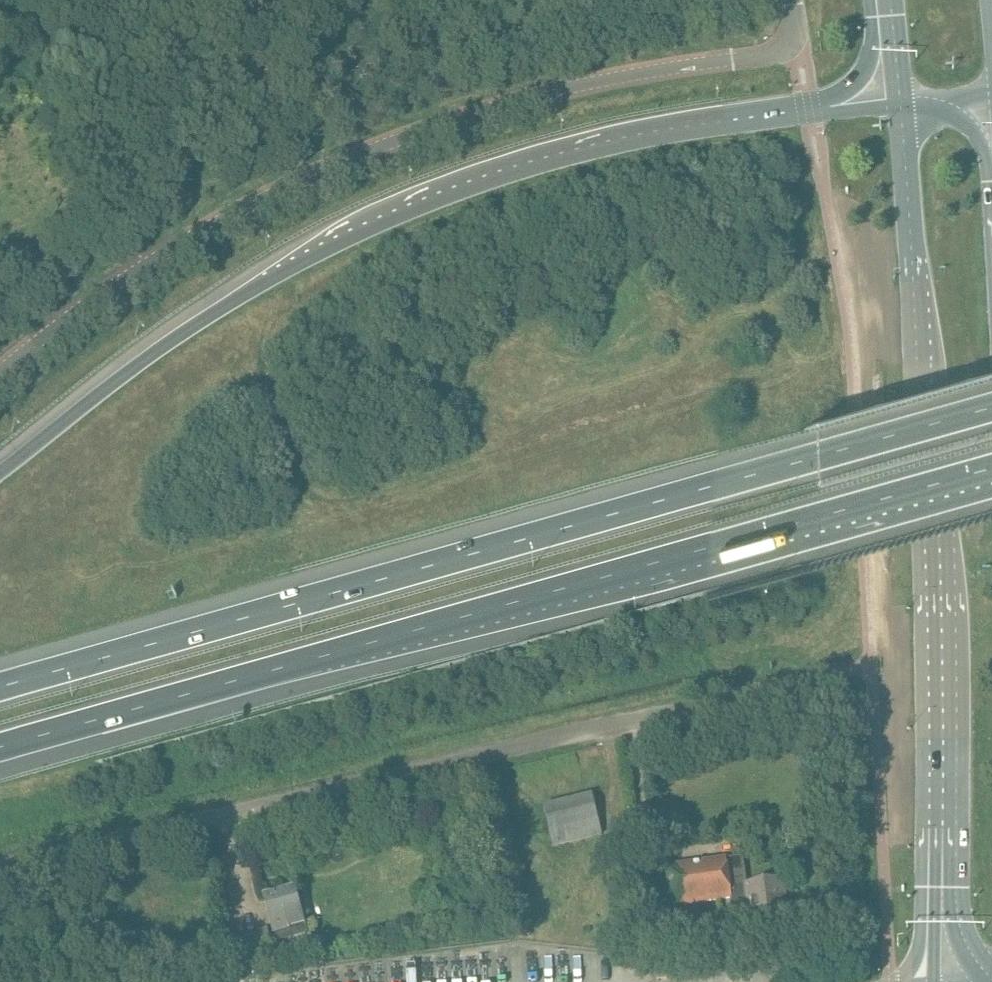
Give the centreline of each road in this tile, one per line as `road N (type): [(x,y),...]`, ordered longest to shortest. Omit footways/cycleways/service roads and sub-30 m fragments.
road 1 (motorway): [(0,749),(991,467)]
road 2 (motorway): [(991,409),(0,687)]
road 3 (motorway): [(900,102),(585,153),(438,201),(211,315),(0,471)]
road 4 (secondary): [(900,102),(934,559),(934,981)]
road 5 (unclassified): [(0,382),(157,270),(281,199),(405,145),(618,82),(800,57)]
road 6 (residential): [(0,855),(804,683)]

